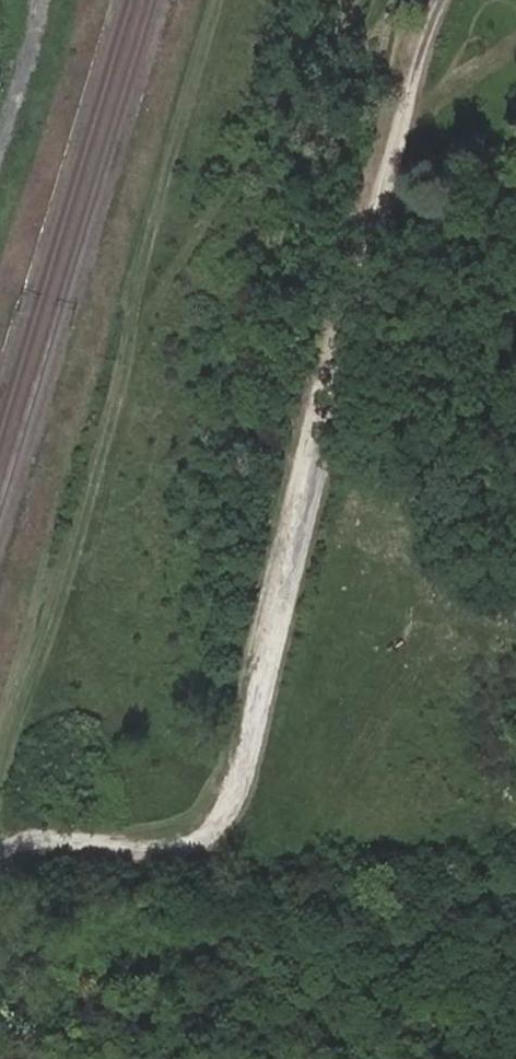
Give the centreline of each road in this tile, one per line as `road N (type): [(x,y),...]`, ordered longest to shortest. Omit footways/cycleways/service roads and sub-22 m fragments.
road 1 (track): [(34,0),(34,67),(0,184)]

